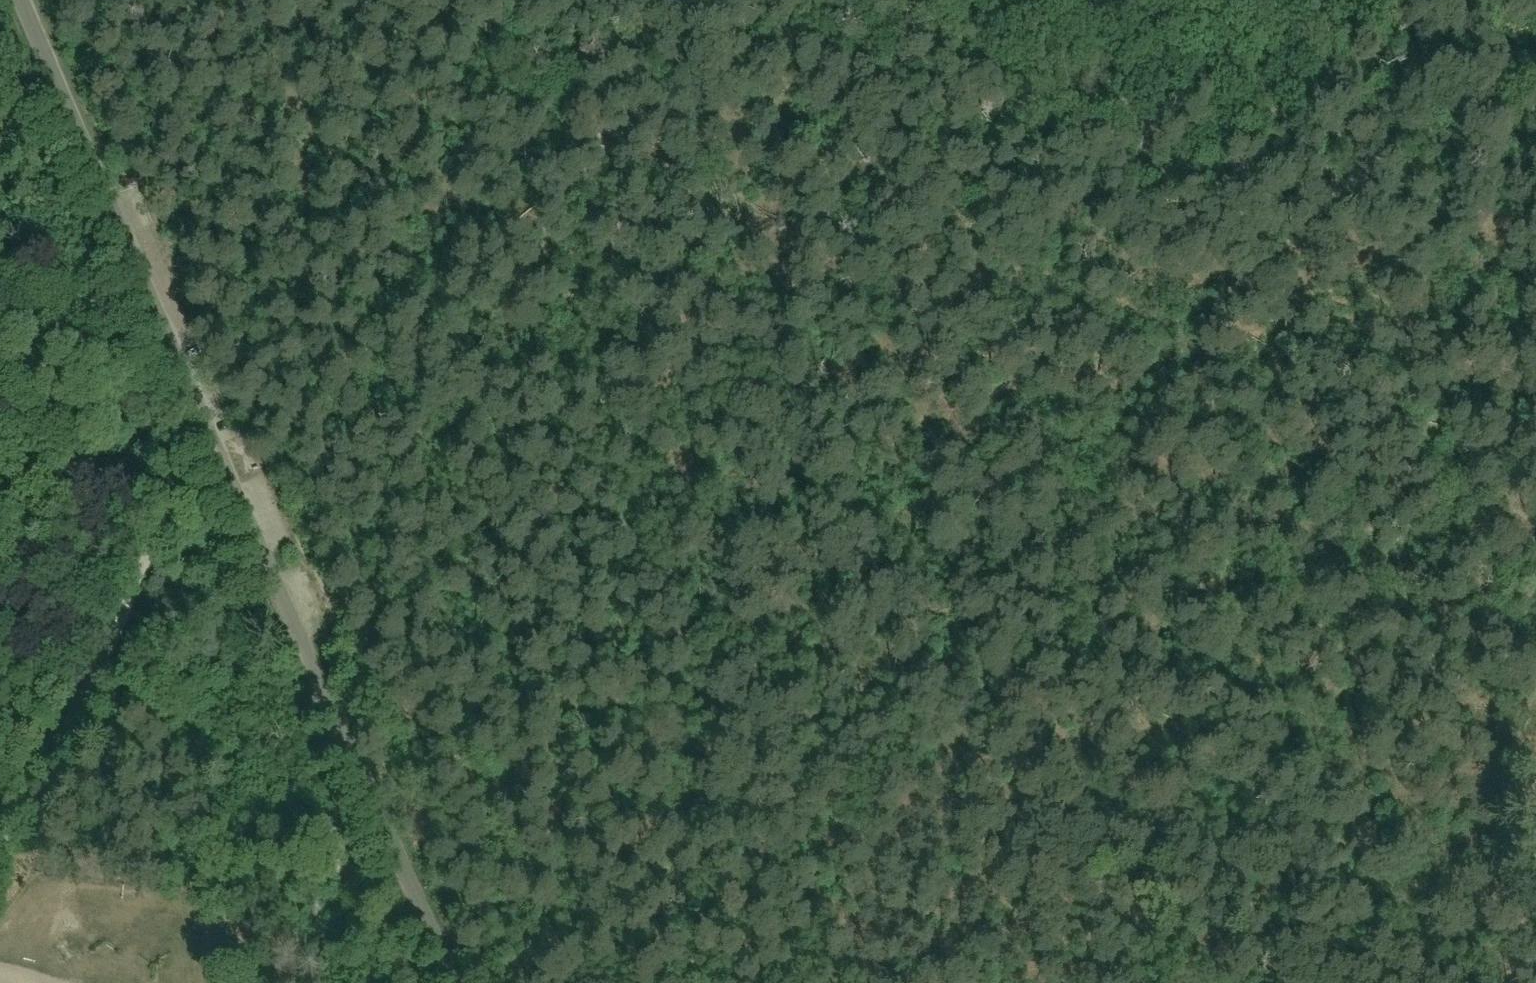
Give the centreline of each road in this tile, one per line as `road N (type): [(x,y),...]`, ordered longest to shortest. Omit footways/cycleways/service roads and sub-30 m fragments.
road 1 (unclassified): [(456,982),(208,430)]
road 2 (unclassified): [(208,430),(22,0)]
road 3 (unclassified): [(0,845),(106,650),(190,445),(208,430)]

